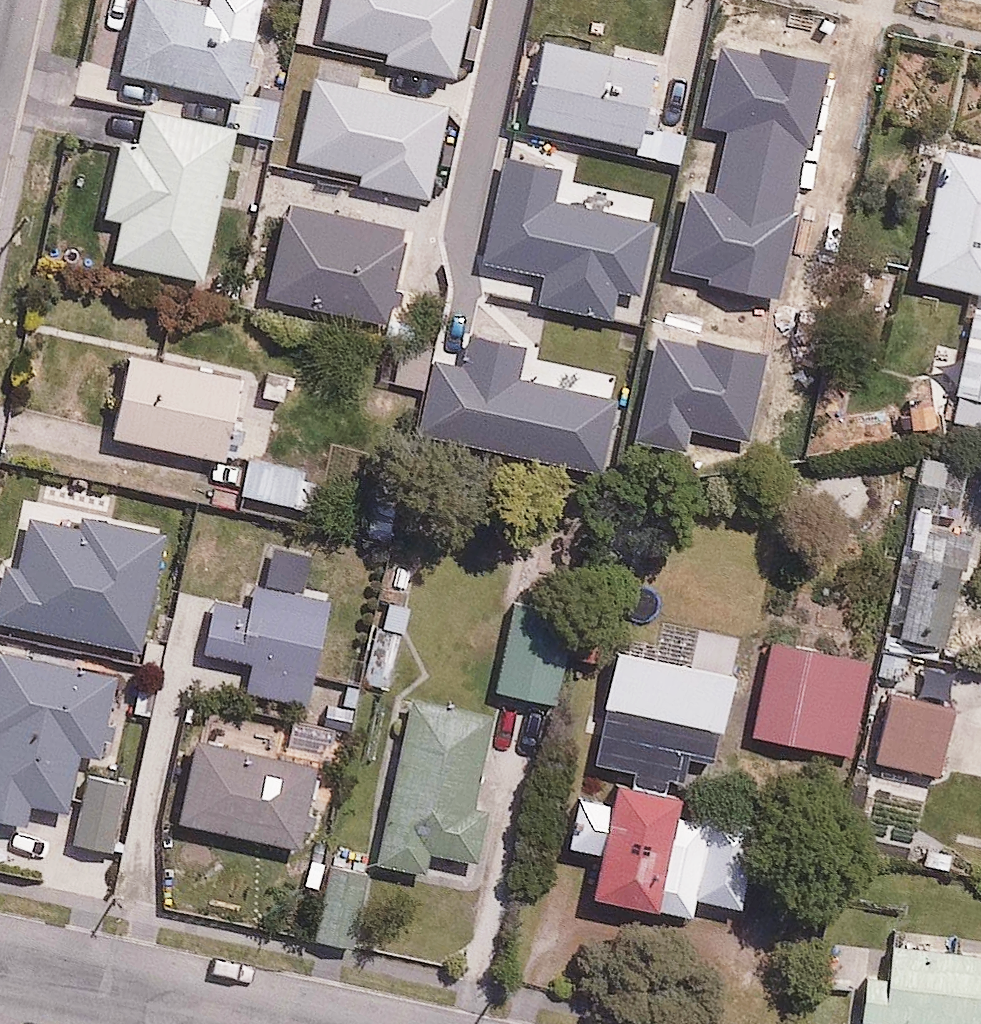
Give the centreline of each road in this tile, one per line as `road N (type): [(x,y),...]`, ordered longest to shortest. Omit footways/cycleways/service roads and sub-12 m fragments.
road 1 (residential): [(243,1023),(0,973)]

